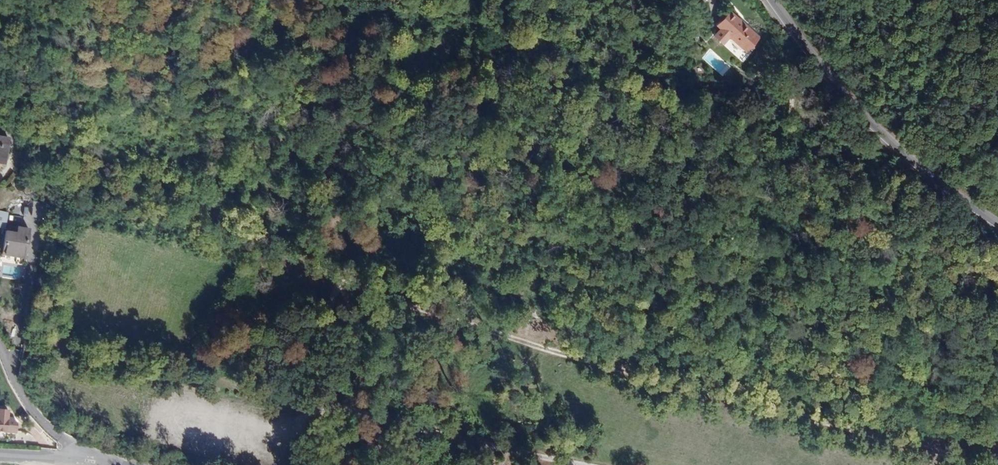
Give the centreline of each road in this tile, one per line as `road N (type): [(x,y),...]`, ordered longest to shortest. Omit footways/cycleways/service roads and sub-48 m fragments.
road 1 (tertiary): [(997,219),(838,88),(774,0)]
road 2 (residential): [(0,348),(26,405),(91,460)]

